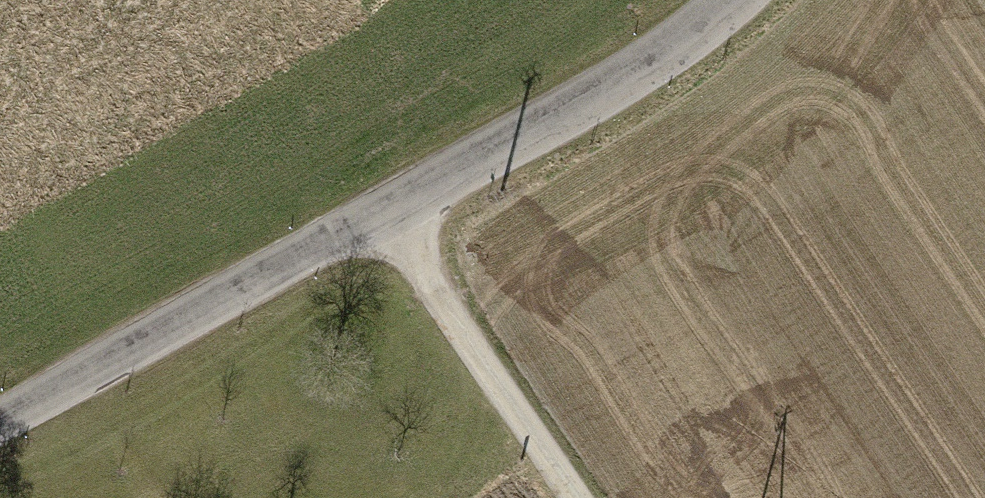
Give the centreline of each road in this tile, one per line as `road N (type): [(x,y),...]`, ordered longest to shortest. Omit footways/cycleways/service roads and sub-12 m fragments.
road 1 (unclassified): [(0,426),(678,71),(758,0)]
road 2 (track): [(578,497),(388,219)]

